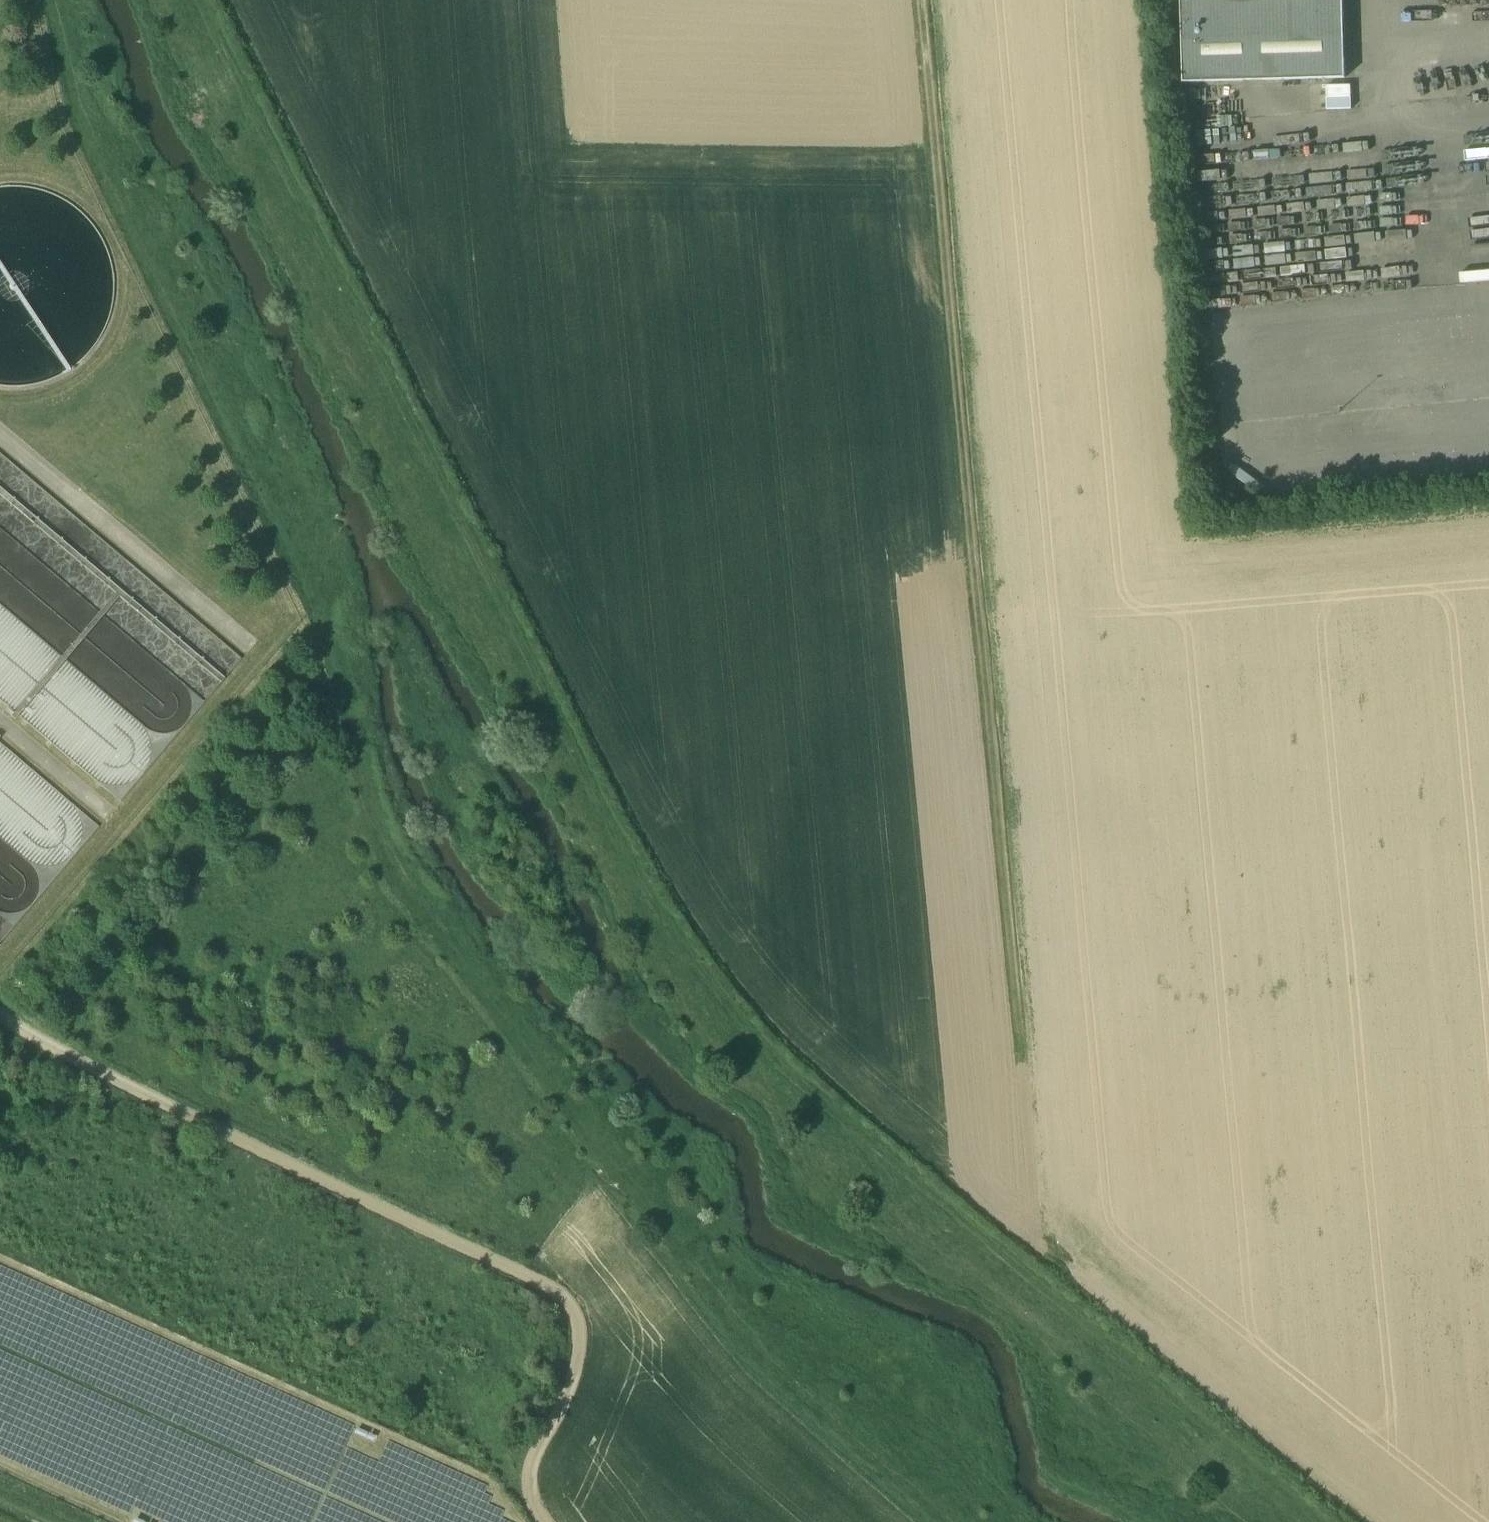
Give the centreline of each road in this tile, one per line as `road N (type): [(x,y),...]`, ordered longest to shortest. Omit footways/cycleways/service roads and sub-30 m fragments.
road 1 (track): [(1013,1008),(920,0)]
road 2 (track): [(541,1521),(516,1480),(568,1386),(577,1357),(572,1303),(0,1015)]

